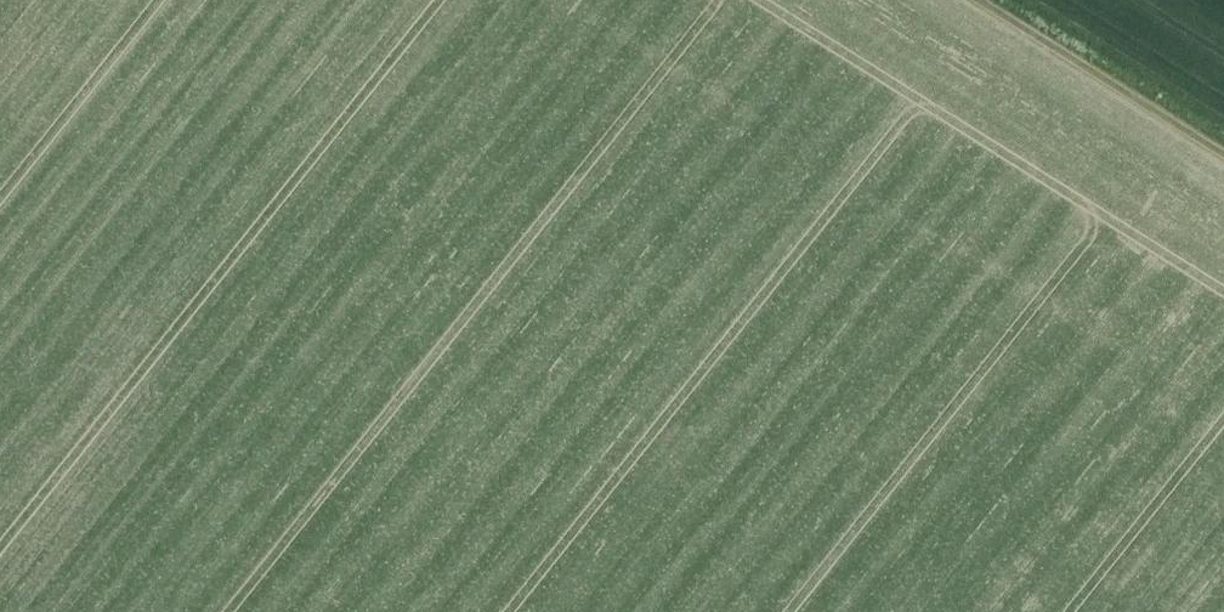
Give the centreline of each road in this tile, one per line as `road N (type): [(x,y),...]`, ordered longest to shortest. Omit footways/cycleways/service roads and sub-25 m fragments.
road 1 (track): [(1223,150),(983,0)]

